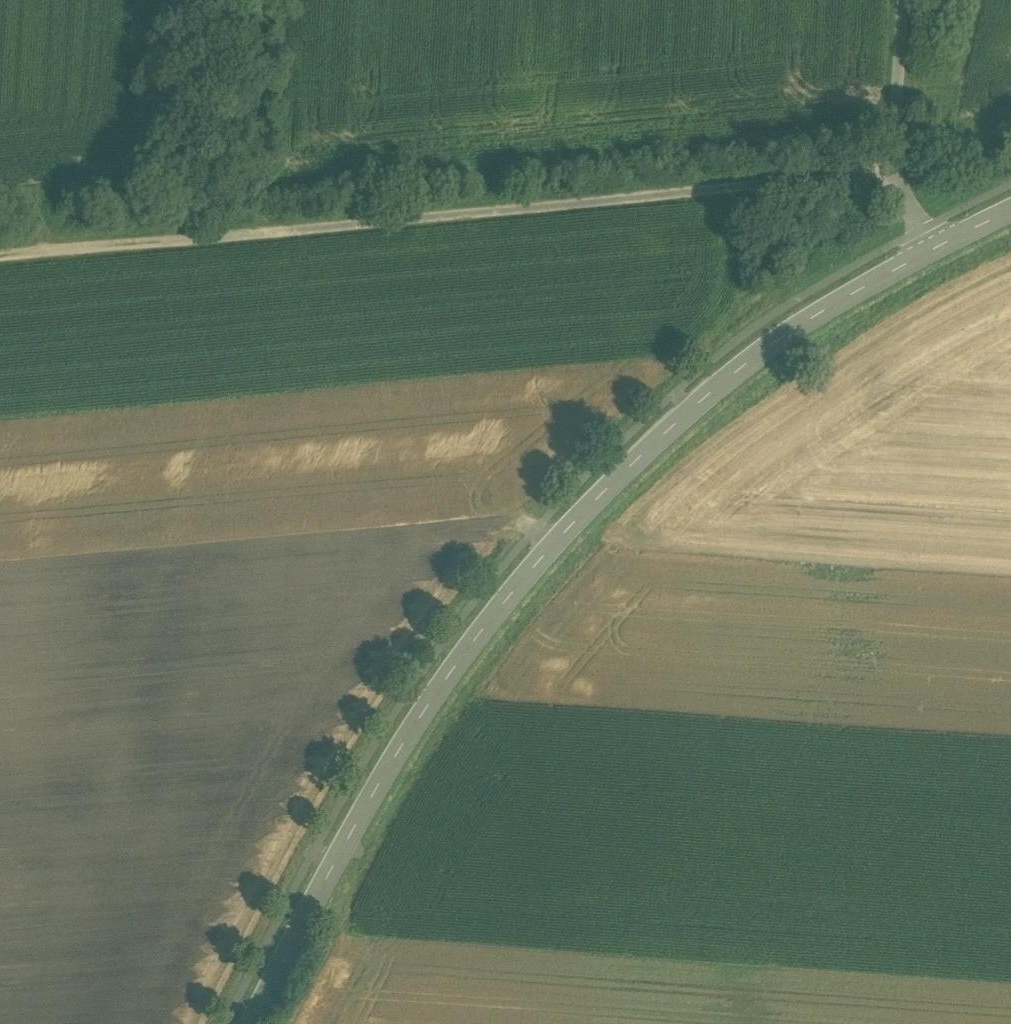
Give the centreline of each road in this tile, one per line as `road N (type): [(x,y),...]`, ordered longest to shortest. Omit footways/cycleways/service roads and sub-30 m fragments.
road 1 (tertiary): [(253,1023),(400,748),(535,566),(609,484),(780,336),(937,245)]
road 2 (unclassified): [(937,245),(908,200),(892,150),(900,0)]

